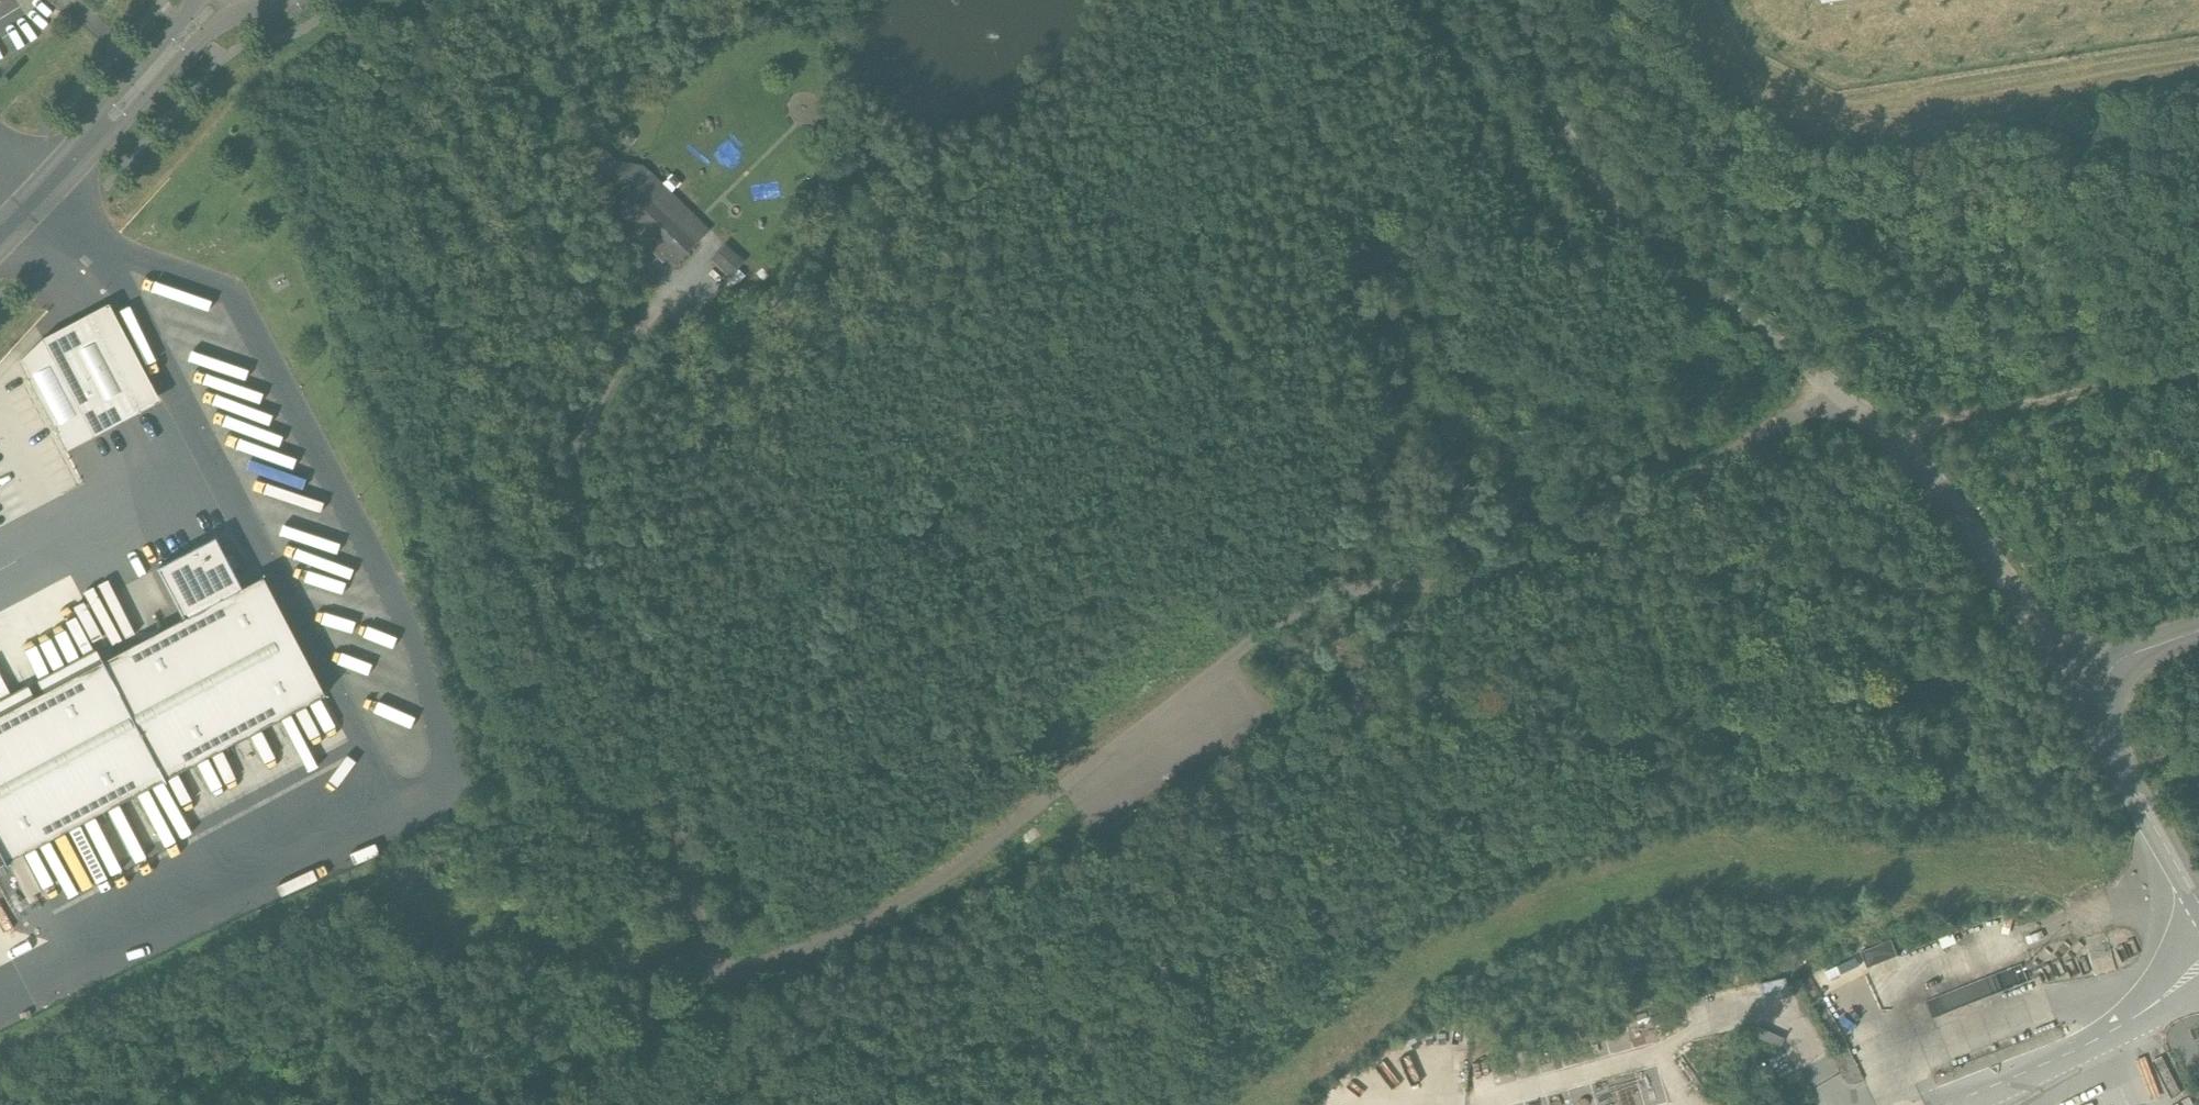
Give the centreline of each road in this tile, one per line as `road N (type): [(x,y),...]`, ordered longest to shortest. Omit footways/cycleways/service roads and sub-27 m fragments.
road 1 (track): [(1858,409),(1781,425),(1550,565),(1470,585),(1329,600),(1251,644),(958,866),(869,922),(724,984),(678,838),(657,734),(591,583),(575,516),(586,439),(626,348),(698,261)]
road 2 (track): [(1519,0),(1628,213),(1901,447),(2082,677)]
road 3 (unclassified): [(0,265),(234,4)]
road 4 (unclassified): [(205,0),(0,230)]
road 5 (track): [(1901,447),(2198,367)]
road 6 (track): [(724,984),(783,1104)]

